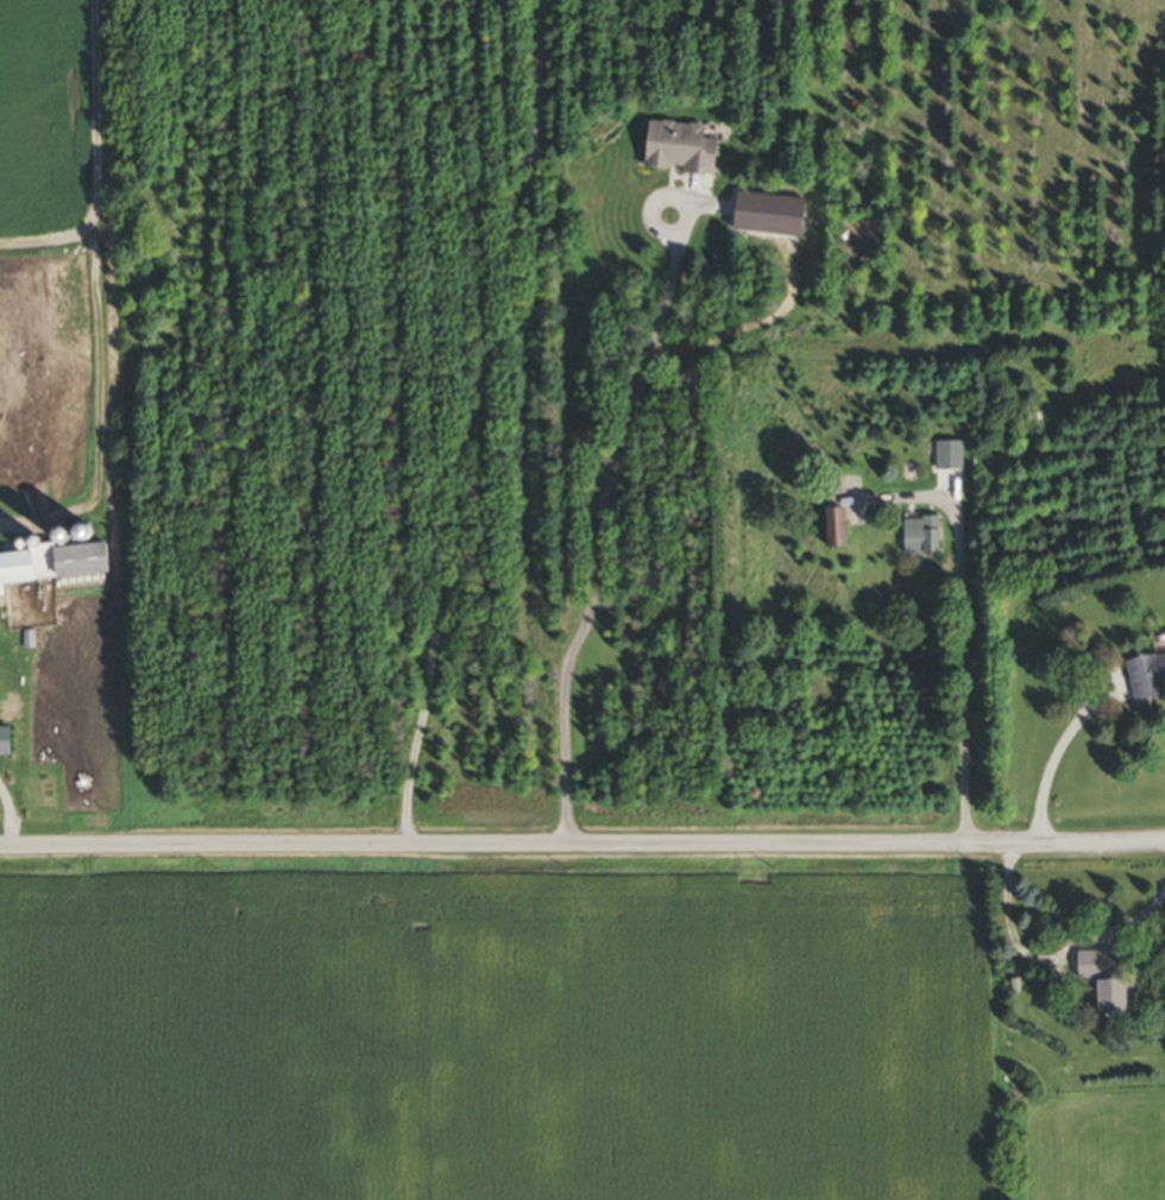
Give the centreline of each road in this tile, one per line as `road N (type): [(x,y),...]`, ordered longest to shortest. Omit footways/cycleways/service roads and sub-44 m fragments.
road 1 (residential): [(1164,840),(0,847)]

